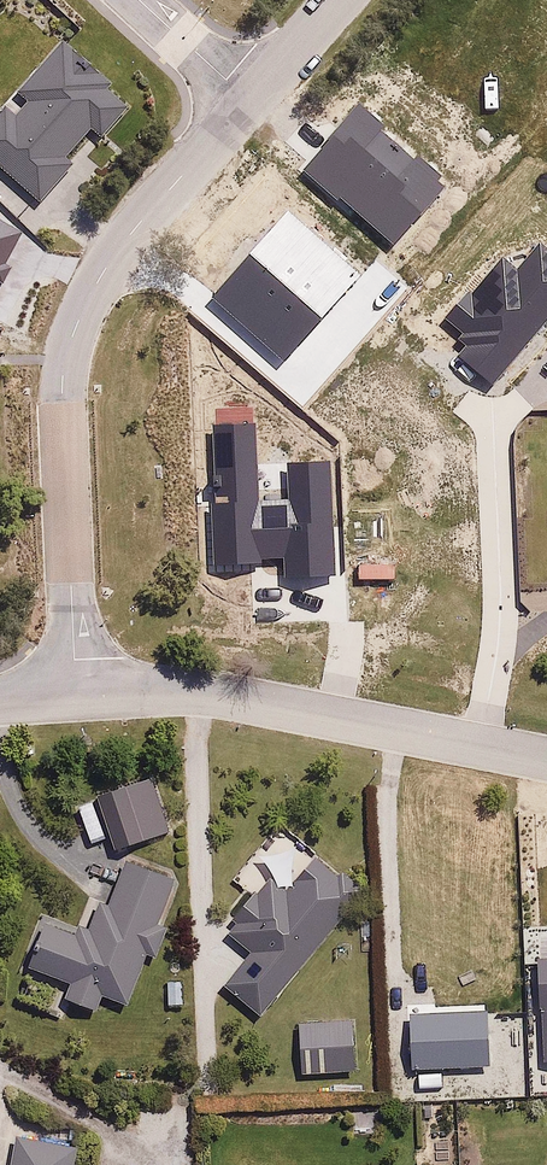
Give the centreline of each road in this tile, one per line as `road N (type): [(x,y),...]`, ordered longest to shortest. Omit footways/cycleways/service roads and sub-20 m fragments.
road 1 (residential): [(77,693),(64,360),(100,276),(247,100)]
road 2 (residential): [(77,693),(175,693),(546,753)]
road 3 (residential): [(140,0),(247,100)]
road 4 (residential): [(247,100),(336,0)]

